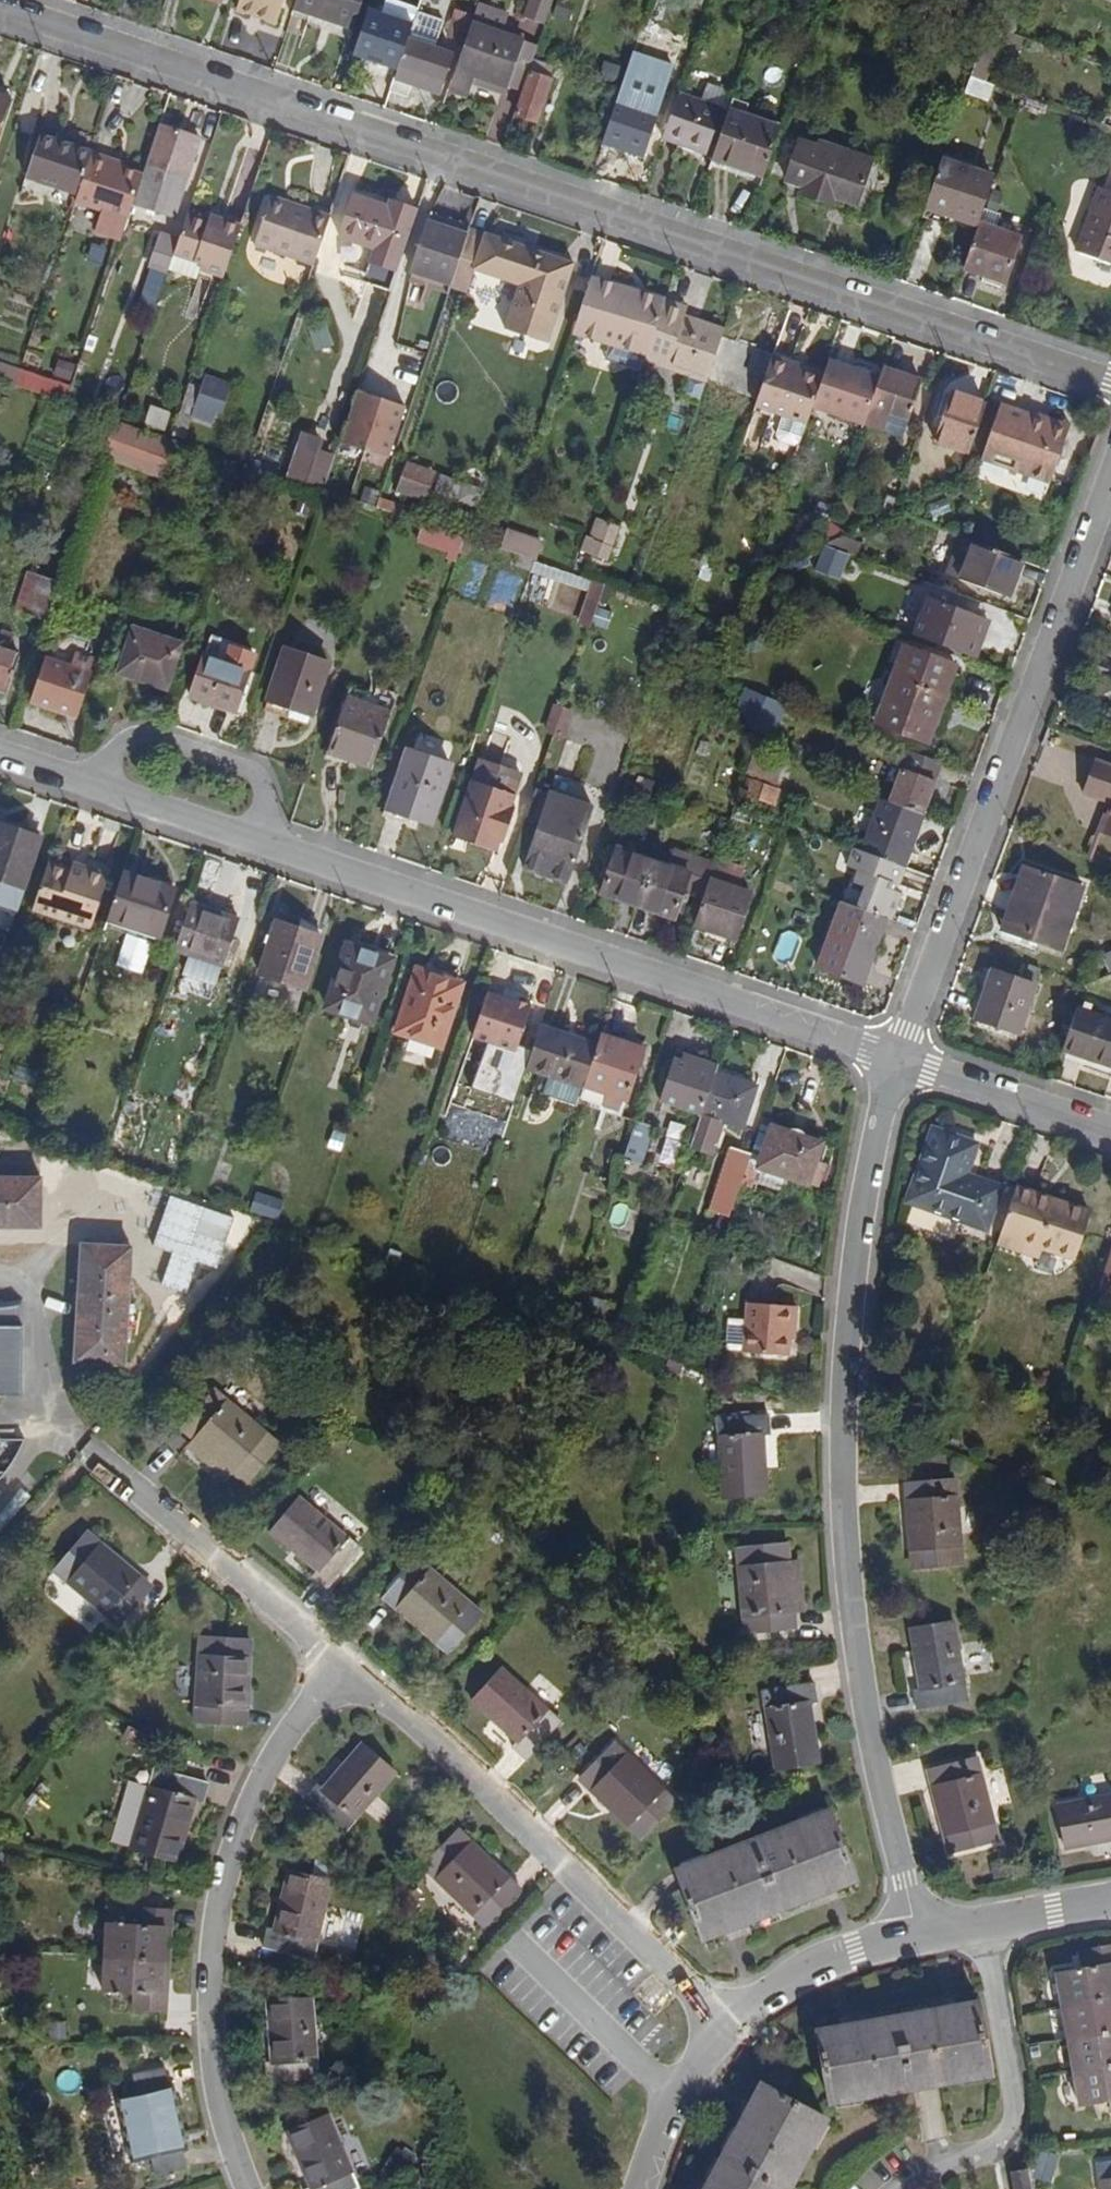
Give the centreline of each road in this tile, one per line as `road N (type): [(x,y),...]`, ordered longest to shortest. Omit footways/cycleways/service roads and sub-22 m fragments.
road 1 (residential): [(0,4),(1110,382)]
road 2 (residential): [(0,752),(903,1057)]
road 3 (residential): [(914,1936),(870,1744),(846,1417),(880,1127),(903,1057)]
road 4 (residential): [(903,1057),(1110,477)]
road 5 (residential): [(334,1670),(245,1803),(204,1945),(215,2101),(255,2188)]
road 6 (residential): [(78,1447),(334,1670)]
road 7 (residential): [(562,1869),(334,1670)]
road 8 (residential): [(562,1869),(721,2021)]
road 9 (residential): [(903,1057),(1110,1127)]
road 10 (residential): [(721,2021),(851,1949),(914,1936)]
road 11 (residential): [(914,1936),(1110,1908)]
road 12 (residential): [(639,2188),(669,2096),(721,2021)]

